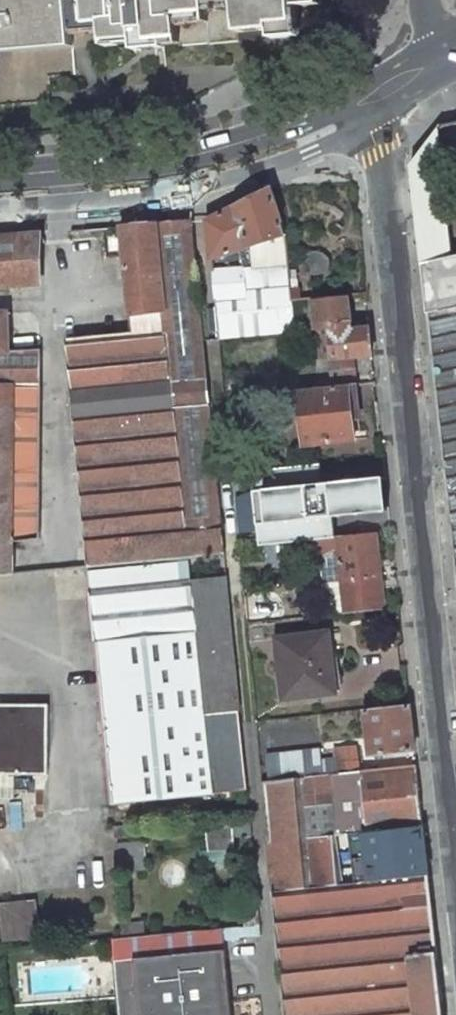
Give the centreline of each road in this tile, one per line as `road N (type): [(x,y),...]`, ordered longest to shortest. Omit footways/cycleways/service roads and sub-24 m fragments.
road 1 (residential): [(378,117),(439,684)]
road 2 (secondary): [(0,213),(202,187),(307,153),(378,117)]
road 3 (secondary): [(376,82),(257,141),(0,176)]
road 4 (residential): [(439,684),(455,837)]

